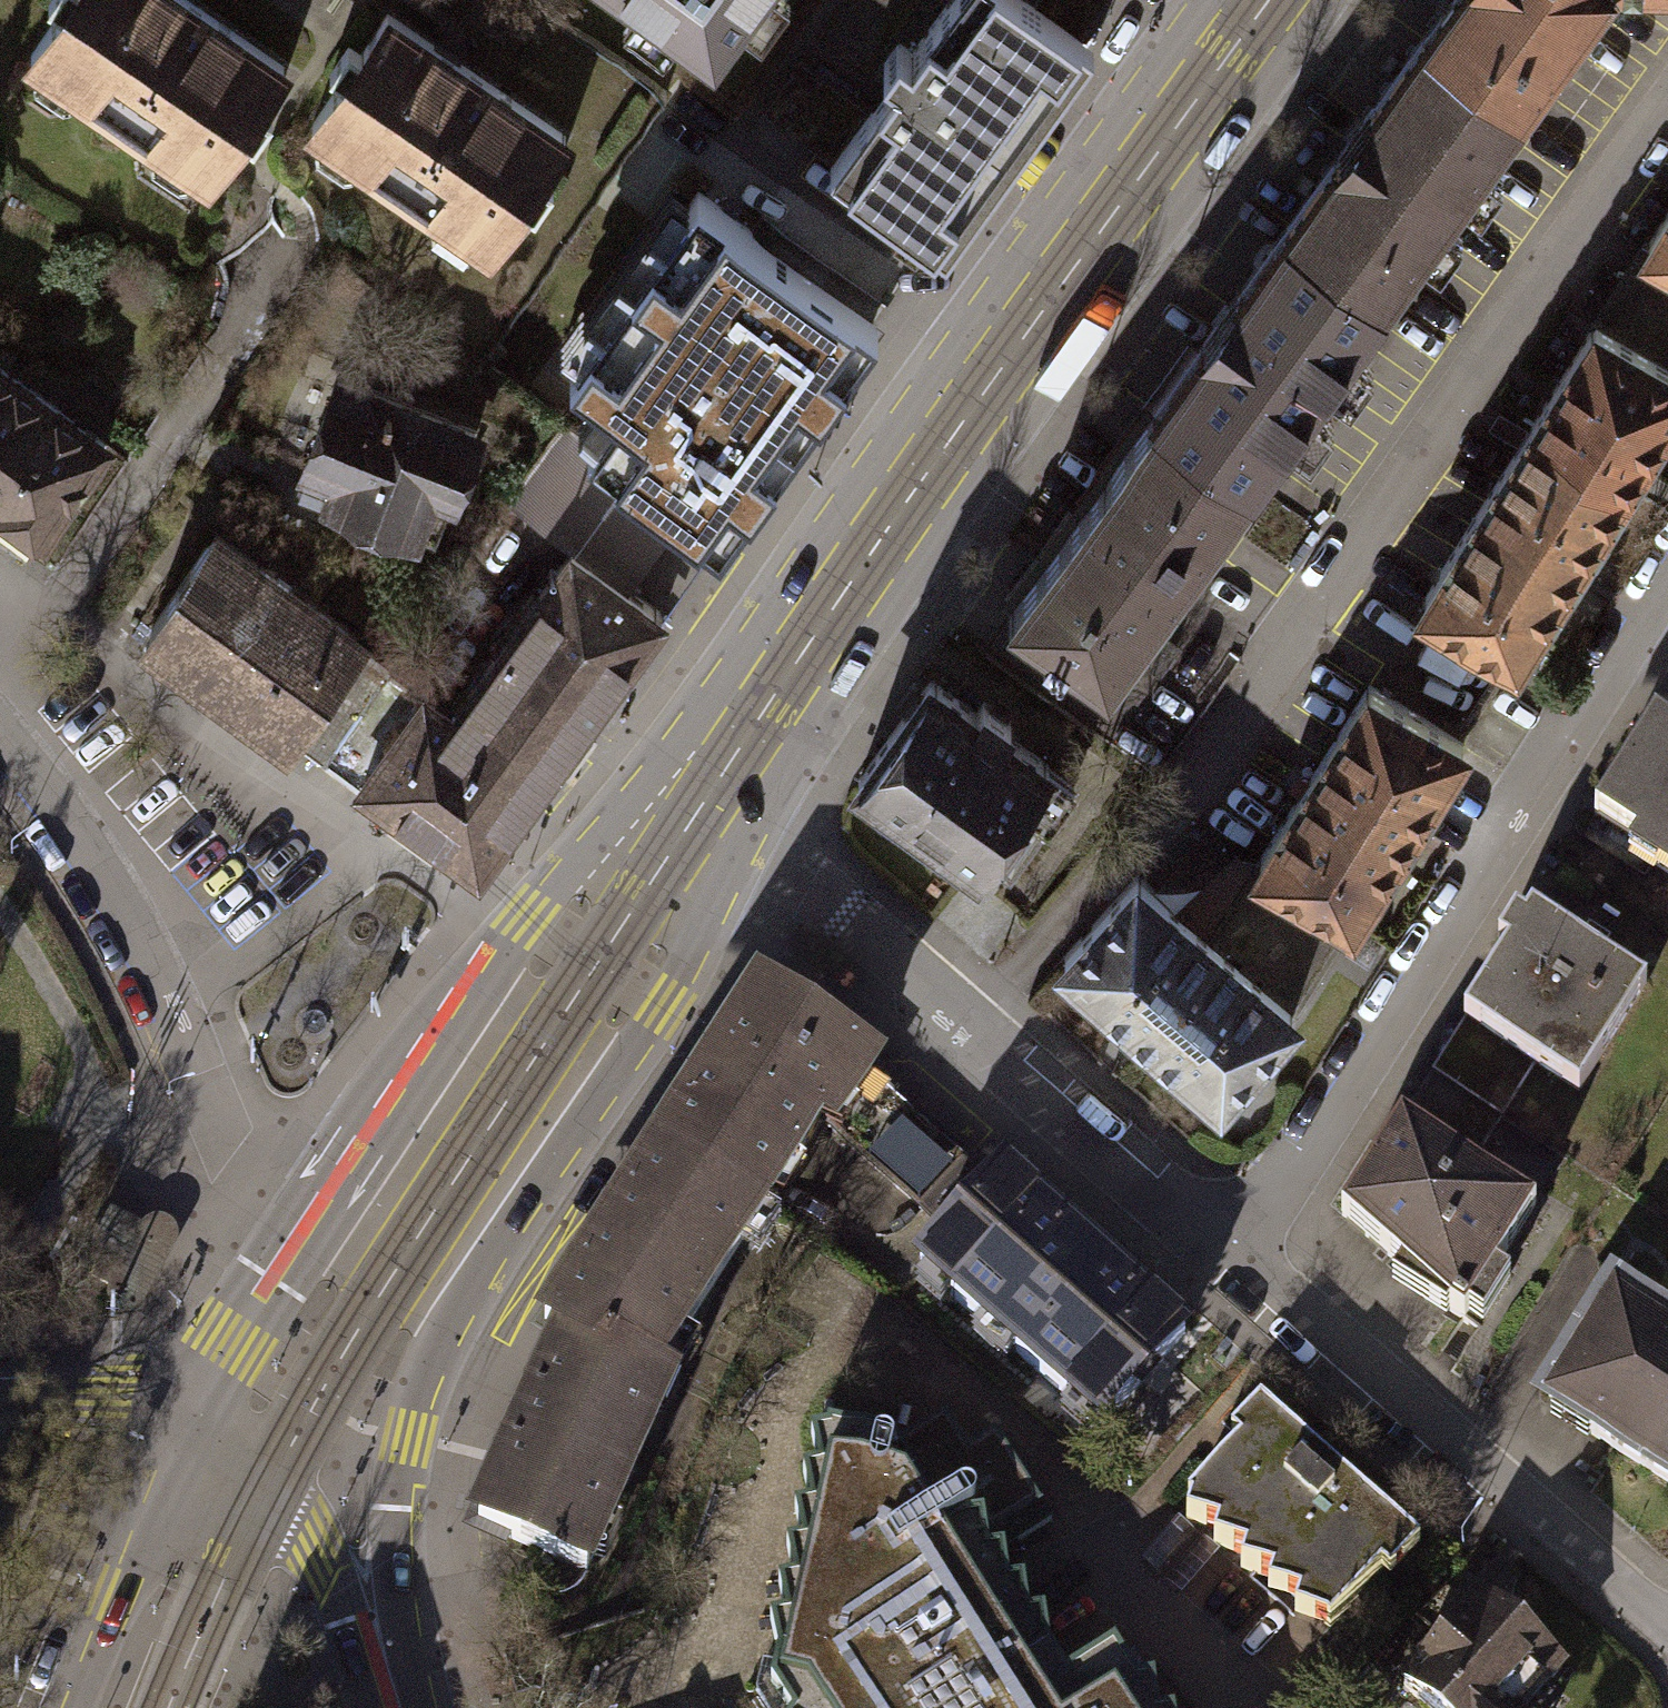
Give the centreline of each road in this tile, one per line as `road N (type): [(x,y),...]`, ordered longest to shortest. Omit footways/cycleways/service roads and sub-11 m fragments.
road 1 (primary): [(700,807),(869,555),(1268,0)]
road 2 (primary): [(378,1603),(418,1384),(441,1331),(658,1010),(700,807)]
road 3 (residential): [(1227,1251),(1293,1180),(1667,590)]
road 4 (residential): [(700,807),(1227,1251)]
road 5 (primary): [(700,807),(550,892),(521,921),(465,987),(295,1229)]
road 6 (residential): [(1227,1251),(1667,1625)]
road 7 (residential): [(295,1229),(243,1187),(143,956),(78,845),(0,742)]
road 8 (primary): [(195,1413),(75,1707)]
road 9 (primary): [(378,1603),(274,1477),(195,1413)]
road 10 (primary): [(295,1229),(195,1413)]
road 11 (residential): [(195,1413),(131,1394),(0,1397)]

